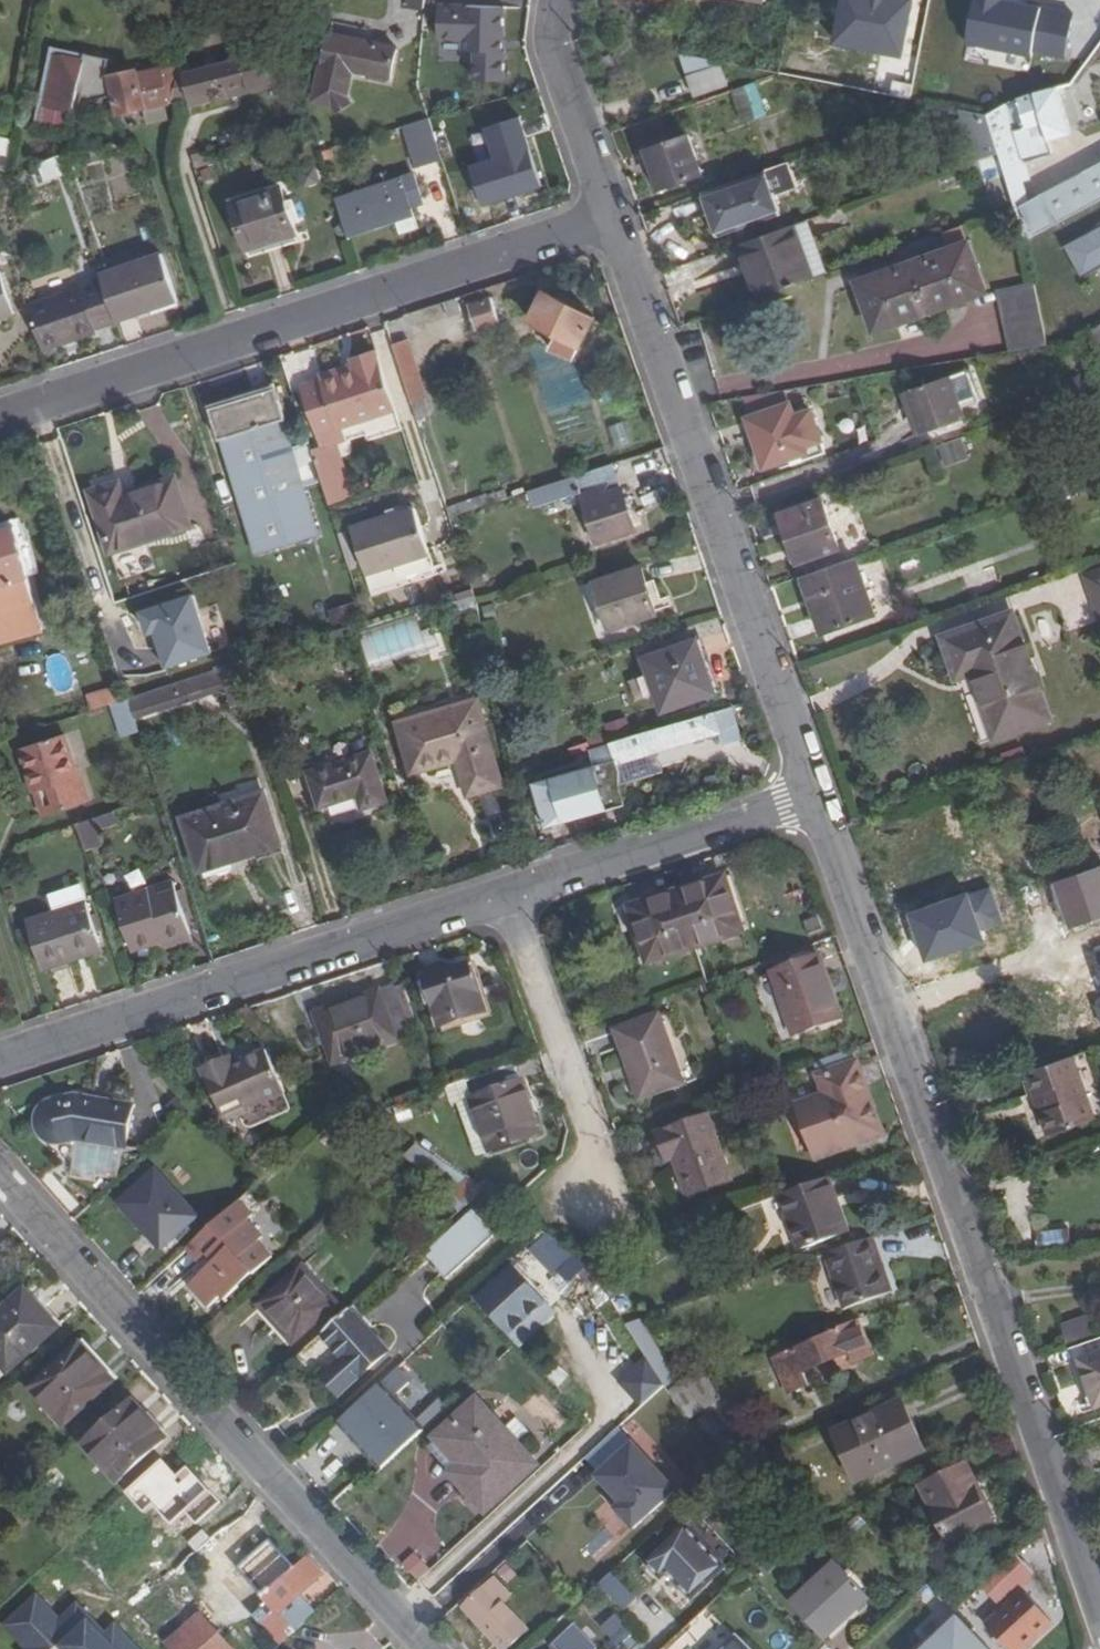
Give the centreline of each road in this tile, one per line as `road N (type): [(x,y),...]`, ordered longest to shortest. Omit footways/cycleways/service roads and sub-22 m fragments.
road 1 (residential): [(1099,1600),(809,796)]
road 2 (residential): [(0,421),(618,223)]
road 3 (residential): [(0,1178),(429,1648)]
road 4 (residential): [(809,796),(618,223)]
road 5 (residential): [(0,1064),(503,897)]
road 6 (residential): [(503,897),(809,796)]
road 7 (residential): [(582,1202),(586,1130),(503,897)]
road 8 (residential): [(618,223),(564,74),(560,0)]

